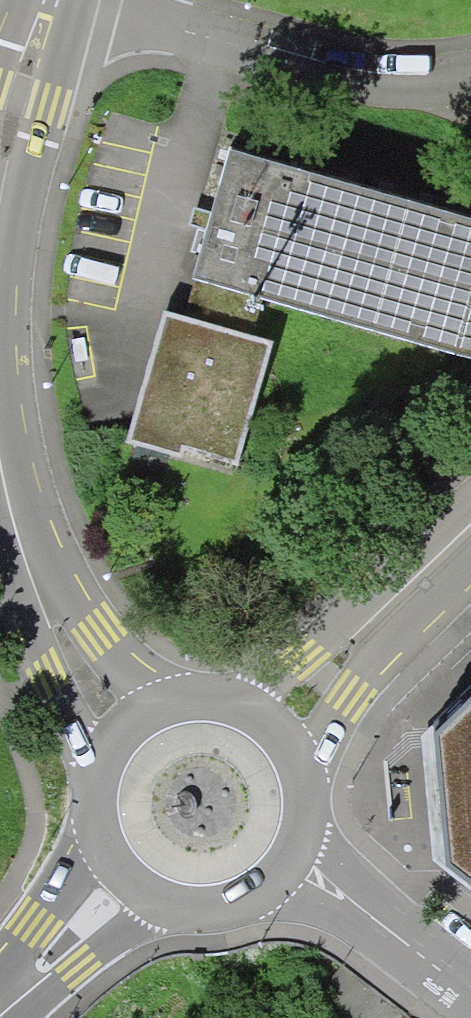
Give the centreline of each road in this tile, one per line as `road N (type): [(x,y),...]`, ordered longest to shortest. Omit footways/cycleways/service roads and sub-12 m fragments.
road 1 (residential): [(133,0),(363,67),(470,61)]
road 2 (secondary): [(134,723),(67,649),(17,535),(0,452)]
road 3 (secondary): [(270,731),(470,530)]
road 4 (residential): [(470,993),(286,862)]
road 5 (secondary): [(0,220),(21,92),(48,0)]
road 6 (secondary): [(134,723),(98,772),(92,803),(108,862),(128,885)]
road 7 (secondary): [(128,885),(159,904),(194,911),(230,906),(262,889),(286,862)]
road 8 (secondary): [(0,1009),(128,885)]
road 9 (secondary): [(270,731),(239,710),(203,702),(167,706),(134,723)]
road 10 (secondary): [(286,862),(300,829),(302,793),(291,759),(270,731)]

